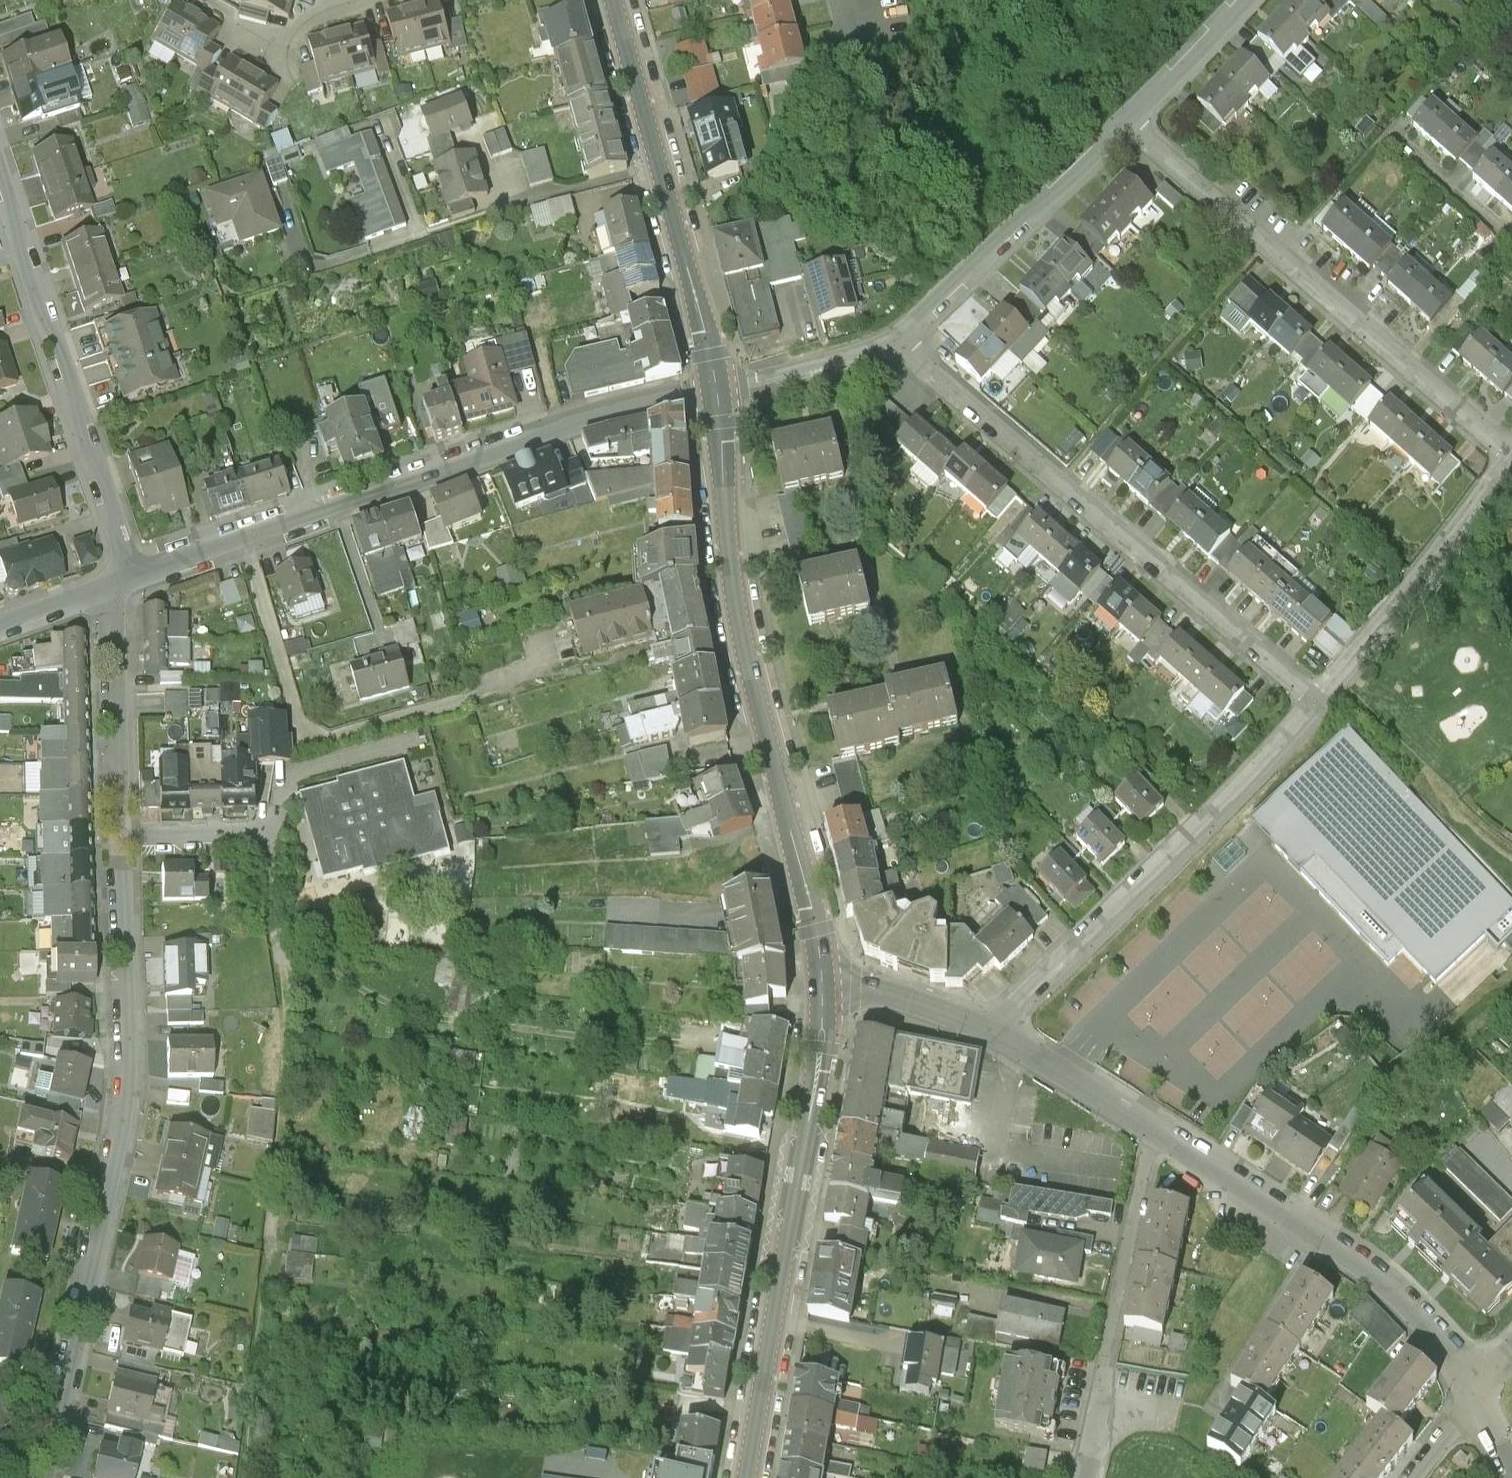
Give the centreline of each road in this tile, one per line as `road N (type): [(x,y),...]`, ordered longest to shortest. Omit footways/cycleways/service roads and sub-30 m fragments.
road 1 (residential): [(43,1477),(90,1312),(132,1082),(127,844)]
road 2 (residential): [(714,387),(542,433),(122,582)]
road 3 (residential): [(988,1029),(1330,1242),(1403,1301),(1468,1392)]
road 4 (tertiary): [(829,980),(761,726),(731,569),(714,387)]
road 5 (residential): [(899,340),(1316,704)]
road 6 (residential): [(1130,120),(1511,461)]
road 7 (tertiary): [(748,1477),(829,980)]
road 8 (residential): [(988,1029),(1316,704)]
road 9 (residential): [(0,186),(122,582)]
road 10 (tertiary): [(714,387),(612,0)]
road 11 (residential): [(899,340),(1130,120)]
road 12 (residential): [(1316,704),(1511,461)]
road 13 (residential): [(127,844),(122,582)]
road 14 (residential): [(714,387),(899,340)]
road 15 (residential): [(127,844),(271,832),(278,806)]
road 16 (residential): [(829,980),(988,1029)]
road 17 (residential): [(1130,120),(1242,0)]
road 18 (residential): [(1383,132),(1511,233)]
road 19 (residential): [(1098,1422),(1108,1373),(1160,1387),(1144,1410)]
road 20 (residential): [(122,582),(0,627)]

